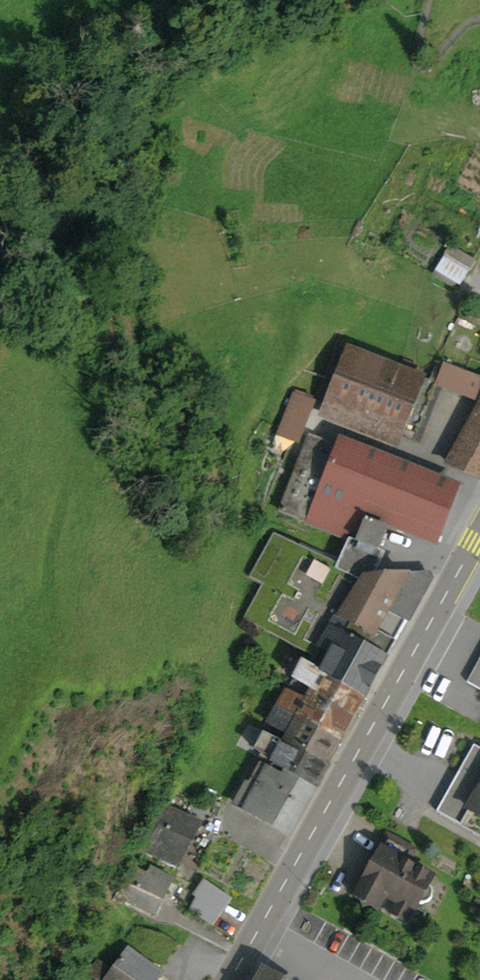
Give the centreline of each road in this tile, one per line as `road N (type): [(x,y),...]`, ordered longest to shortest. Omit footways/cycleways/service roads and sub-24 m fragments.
road 1 (primary): [(479,534),(261,927)]

